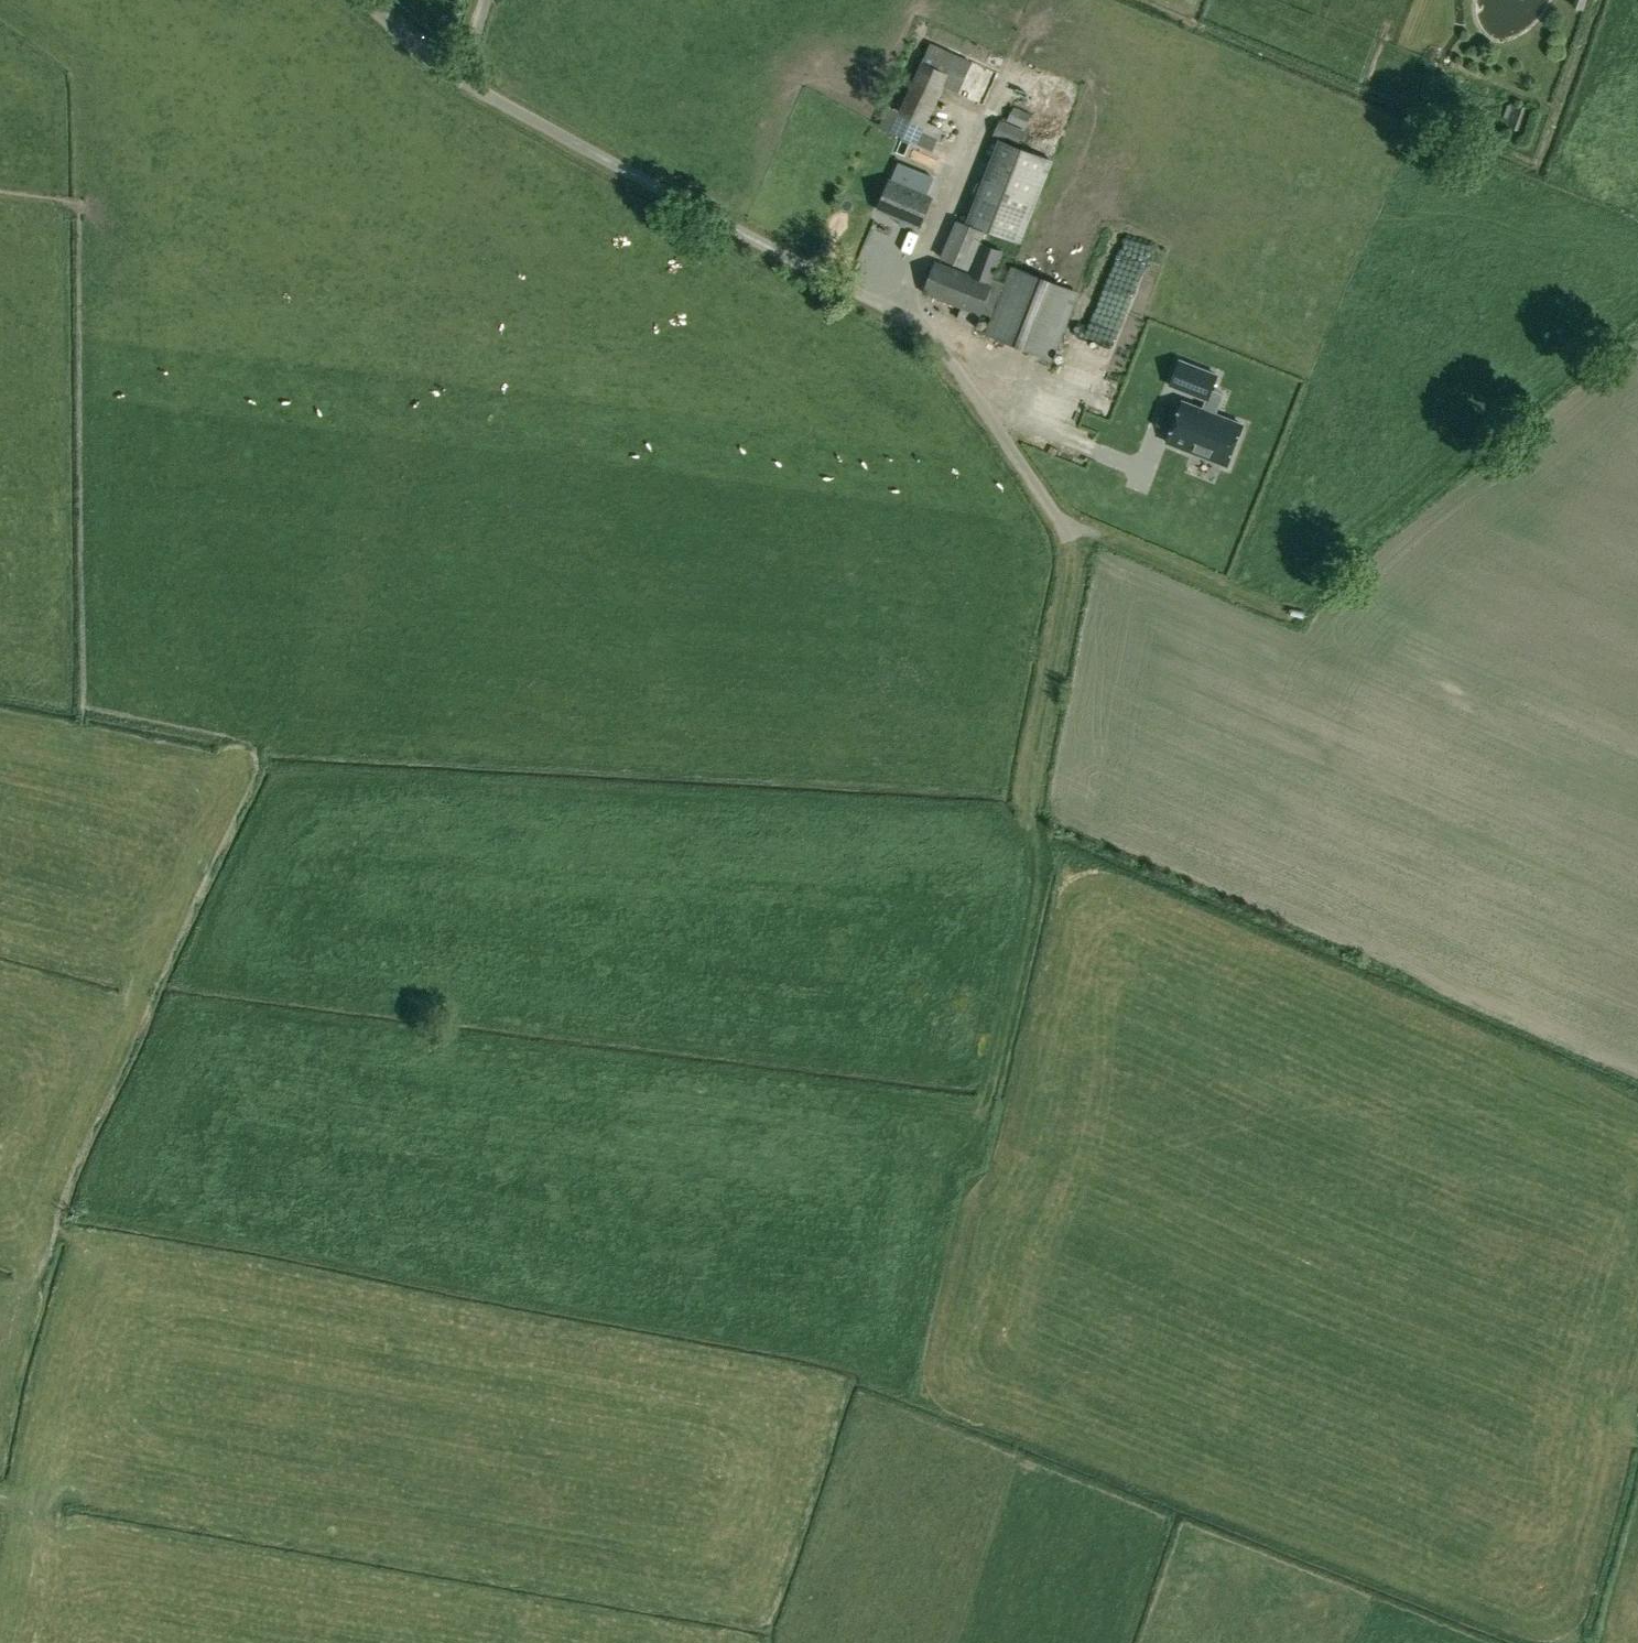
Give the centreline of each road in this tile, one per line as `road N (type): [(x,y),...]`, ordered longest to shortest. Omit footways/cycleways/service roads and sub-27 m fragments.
road 1 (track): [(1025,817),(1070,536),(1060,522),(1300,619)]
road 2 (unclassified): [(798,261),(459,76)]
road 3 (track): [(1060,522),(919,315),(798,261)]
road 4 (unclassified): [(459,76),(365,0)]

